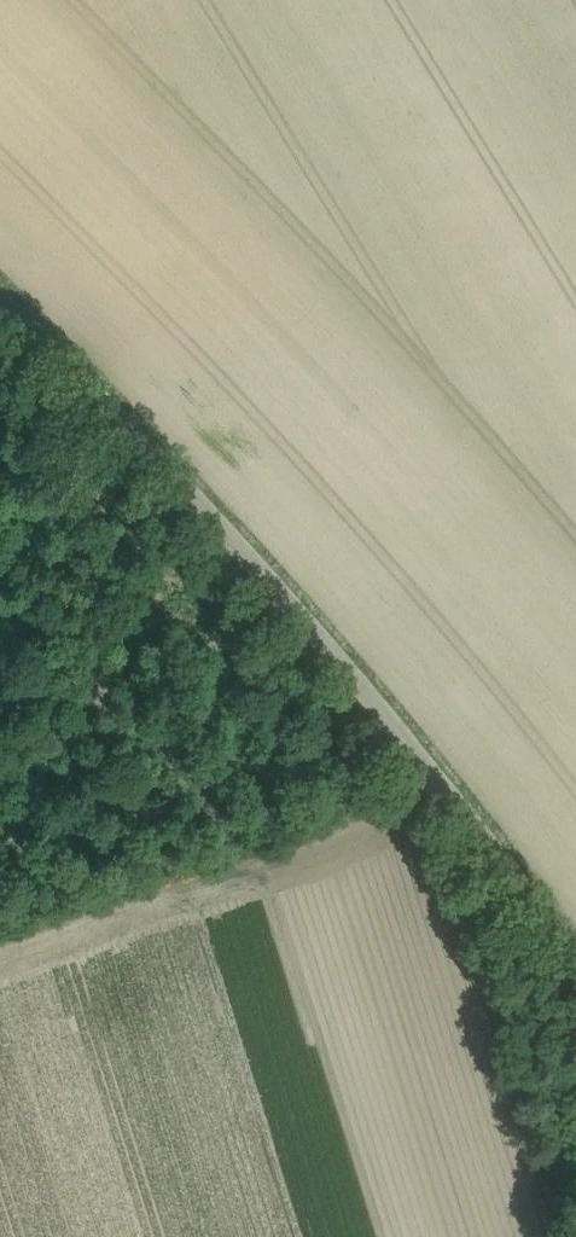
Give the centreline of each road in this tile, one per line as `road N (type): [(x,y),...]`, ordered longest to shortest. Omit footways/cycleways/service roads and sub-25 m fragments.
road 1 (unclassified): [(575,961),(404,733),(191,493),(0,295)]

